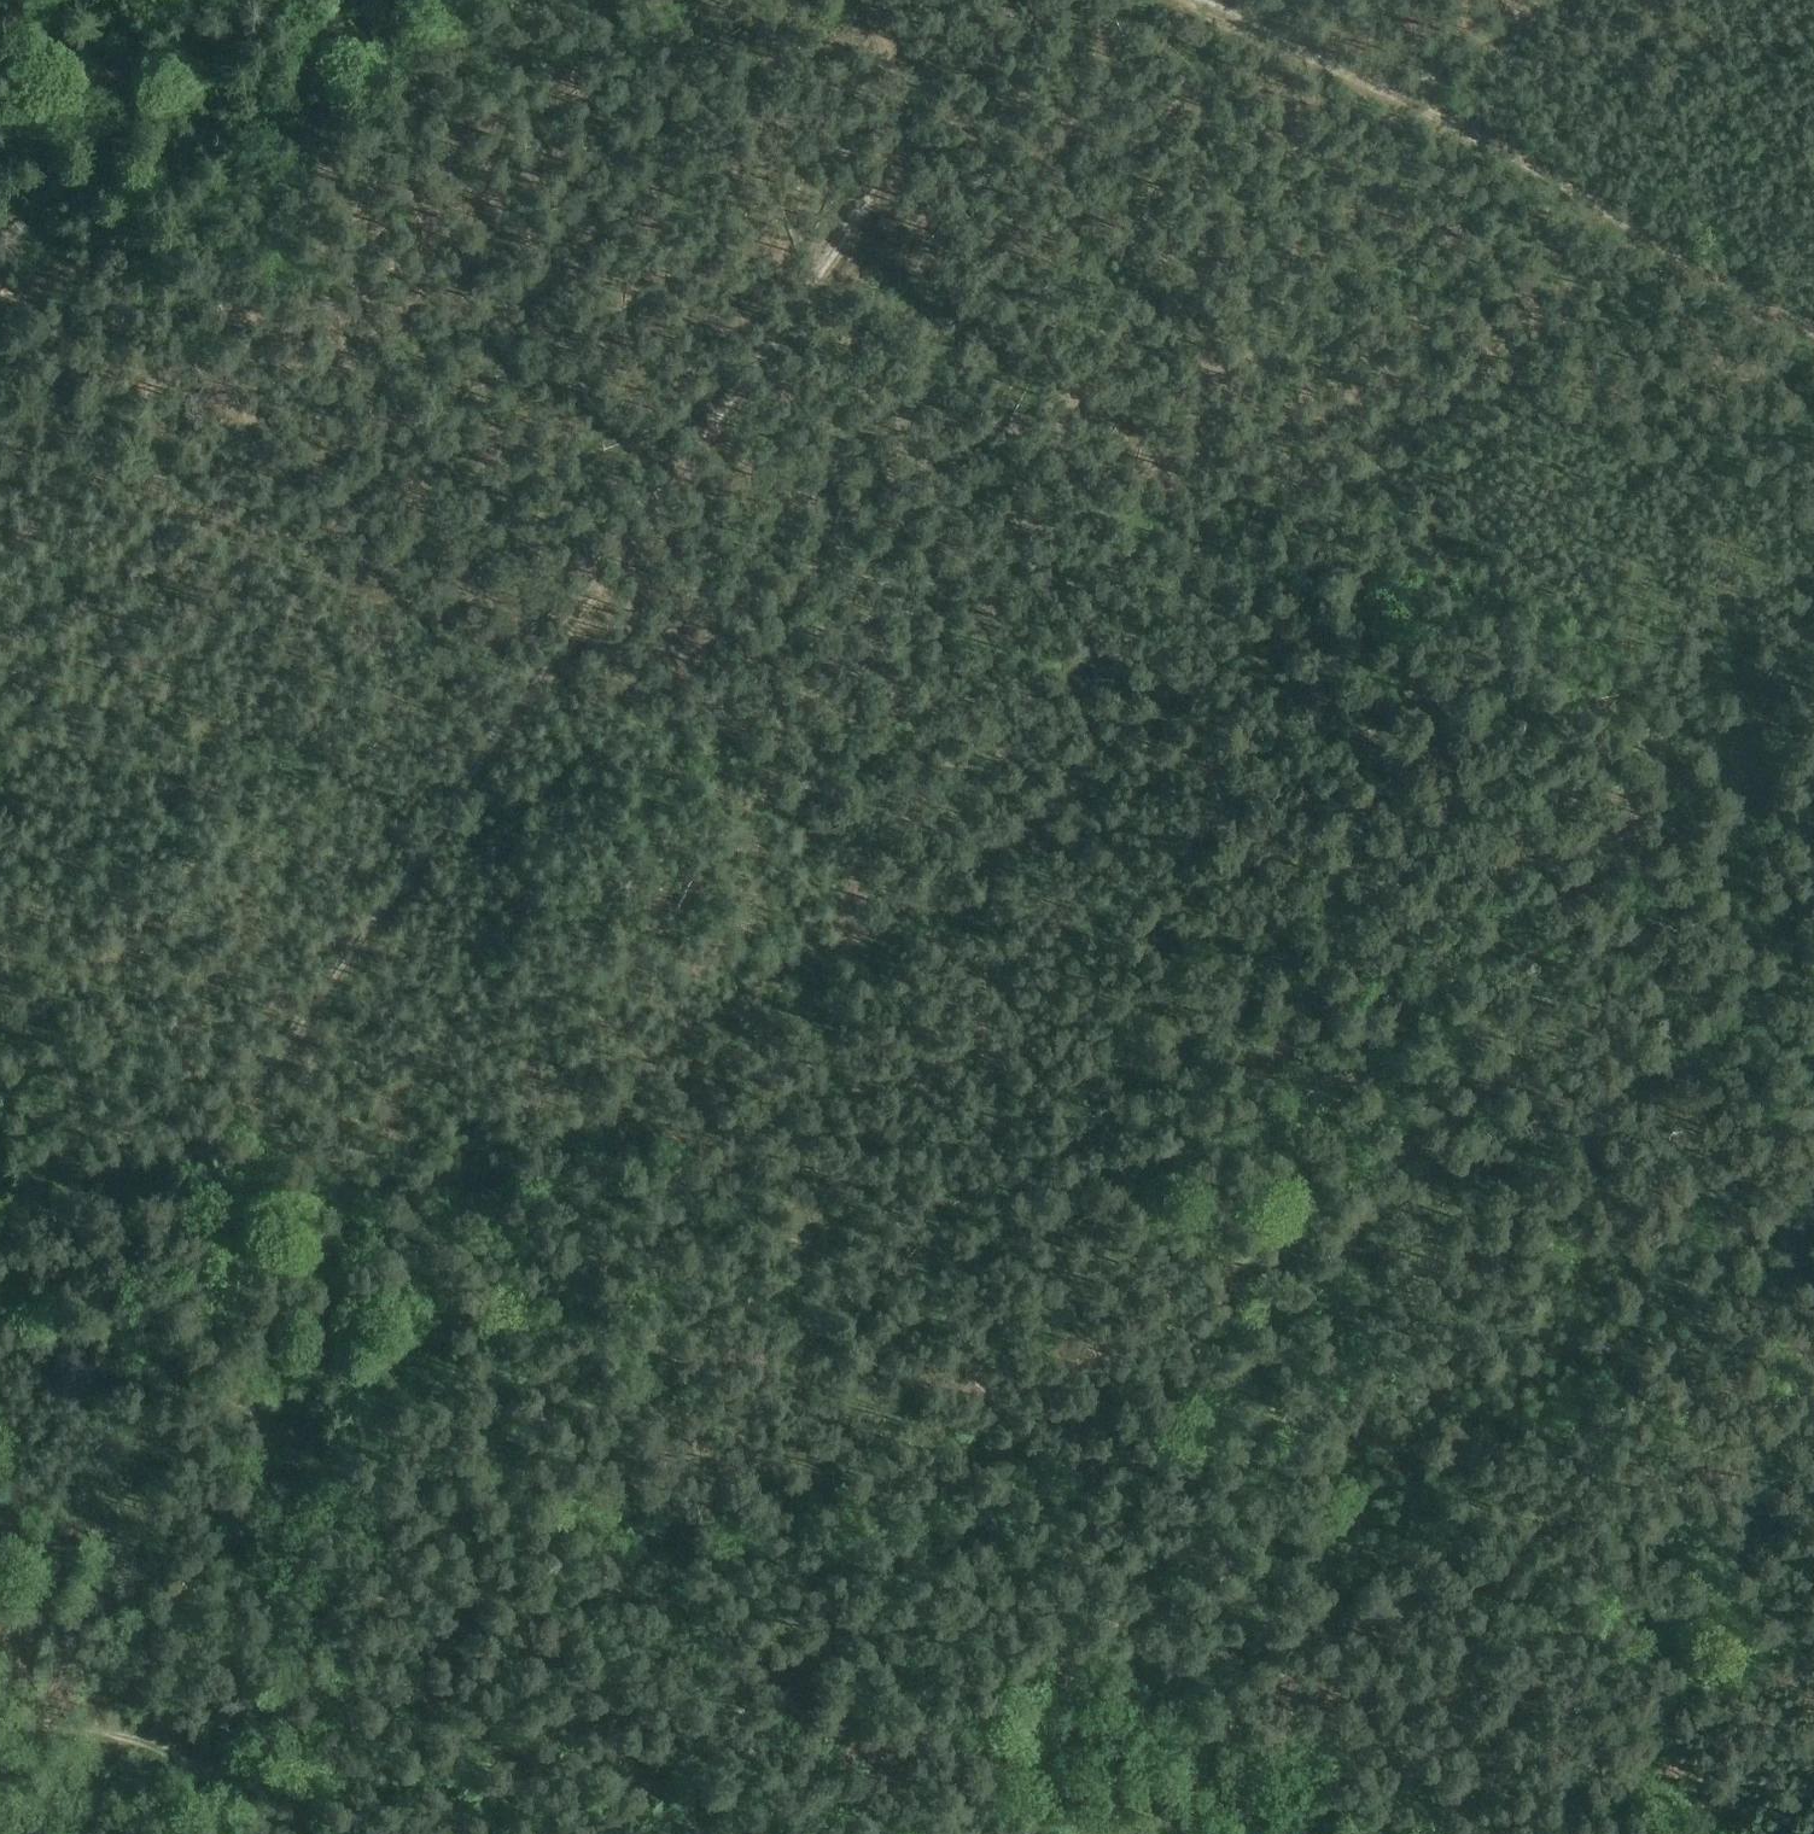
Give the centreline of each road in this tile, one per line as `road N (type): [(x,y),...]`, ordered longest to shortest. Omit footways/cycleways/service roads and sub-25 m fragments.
road 1 (track): [(0,1716),(133,1732),(200,1765),(226,1769),(298,1720),(329,1592),(386,1433),(379,1398),(313,1322),(234,1250),(208,1203),(218,1134),(352,950),(881,169),(892,122),(871,0)]
road 2 (track): [(1201,0),(1400,94),(1813,330)]
road 3 (track): [(1400,94),(1550,0)]

